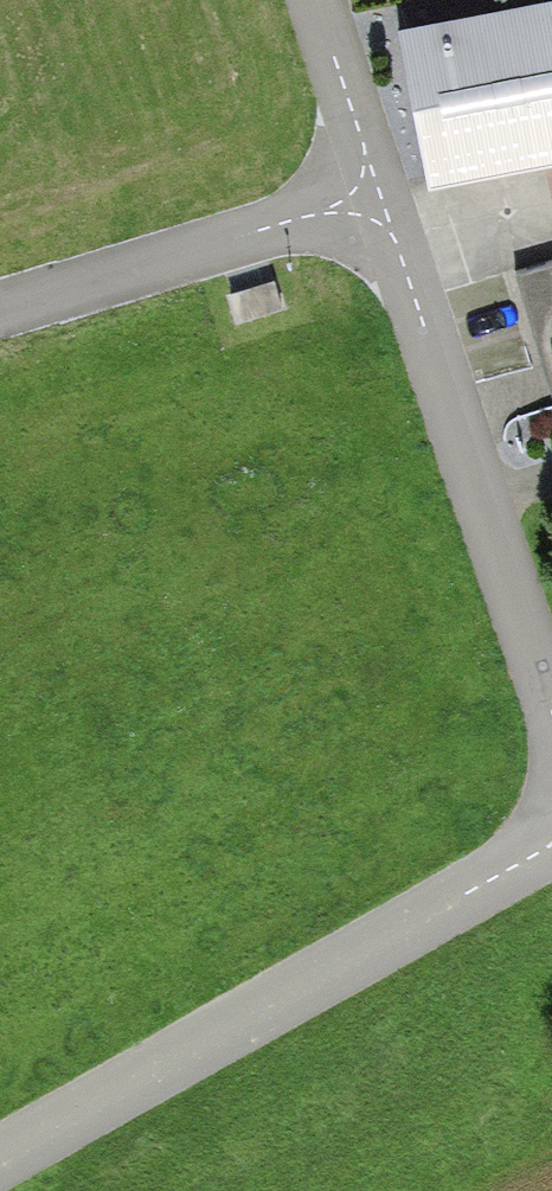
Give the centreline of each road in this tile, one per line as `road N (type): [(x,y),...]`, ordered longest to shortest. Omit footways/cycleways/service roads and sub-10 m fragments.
road 1 (residential): [(0,1157),(551,842)]
road 2 (residential): [(551,706),(380,196)]
road 3 (residential): [(0,313),(380,196)]
road 4 (residential): [(380,196),(314,0)]

